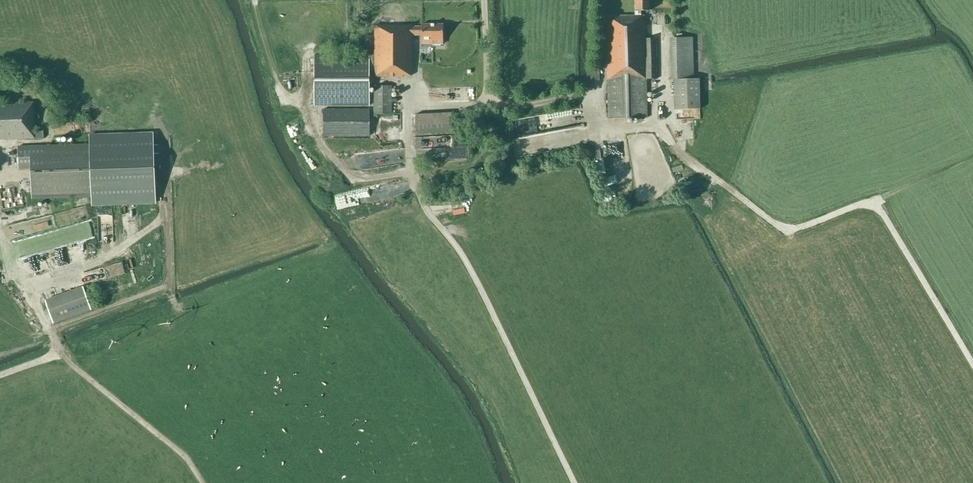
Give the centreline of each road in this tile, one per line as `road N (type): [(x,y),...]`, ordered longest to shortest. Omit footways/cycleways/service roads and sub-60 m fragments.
road 1 (track): [(673,146),(788,230),(872,202),(972,365)]
road 2 (track): [(572,482),(462,254),(422,204),(411,166)]

